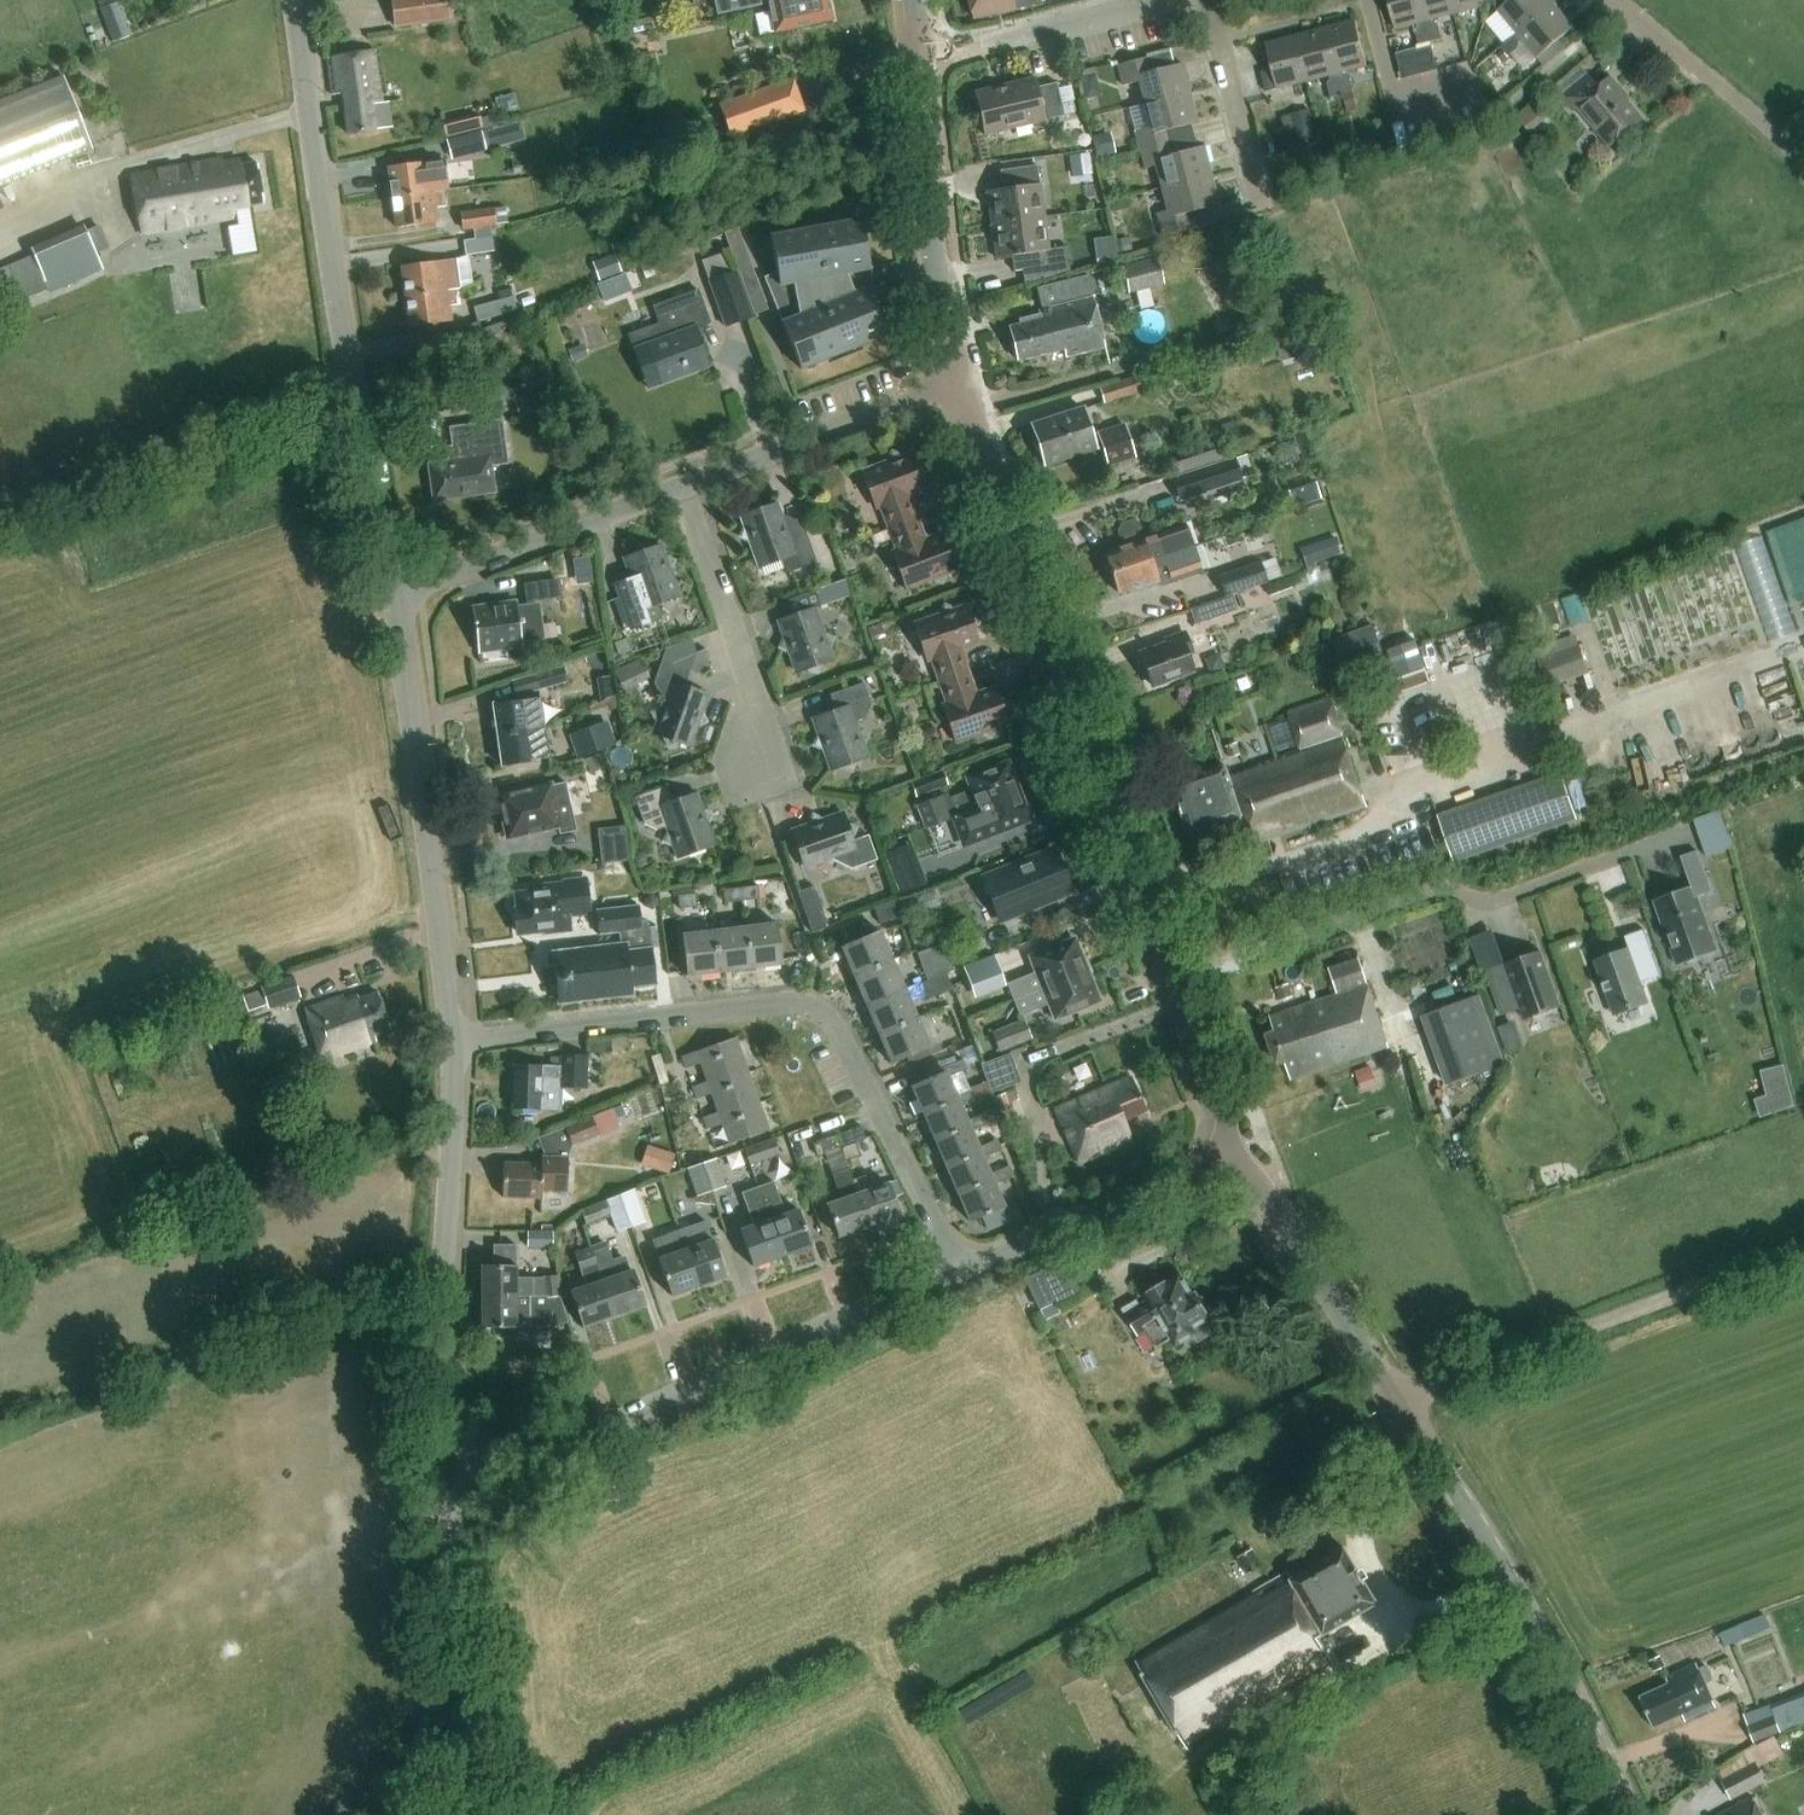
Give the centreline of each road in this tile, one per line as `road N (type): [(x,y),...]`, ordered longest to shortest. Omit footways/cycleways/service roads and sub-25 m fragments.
road 1 (tertiary): [(1632,1814),(1501,1563),(1242,1151)]
road 2 (residential): [(455,1042),(780,1004),(809,1009),(847,1042),(961,1272)]
road 3 (tertiary): [(1183,983),(962,383)]
road 4 (unclassified): [(397,609),(320,183),(297,0)]
road 5 (unclassified): [(482,1453),(548,1457),(961,1272)]
road 6 (unclassified): [(1183,983),(1444,890),(1496,901),(1619,856)]
road 7 (unclassified): [(455,1042),(397,609)]
road 8 (track): [(1401,1397),(1803,1249)]
road 9 (unclassified): [(482,1453),(454,1420),(440,1378),(455,1042)]
road 10 (unclassified): [(440,1814),(462,1699),(448,1524),(482,1453)]
road 11 (tertiary): [(962,383),(929,220),(920,140),(925,55)]
road 12 (residential): [(397,609),(687,490)]
road 13 (unclassified): [(961,1272),(1242,1151)]
road 14 (residential): [(687,490),(962,383)]
road 15 (residential): [(753,761),(756,702),(687,490)]
road 16 (unclassified): [(925,55),(1176,1)]
road 17 (unclassified): [(1803,170),(1611,0)]
road 18 (residential): [(1244,210),(1176,1)]
road 19 (tertiary): [(1242,1151),(1183,983)]
road 20 (track): [(969,411),(1130,365)]

